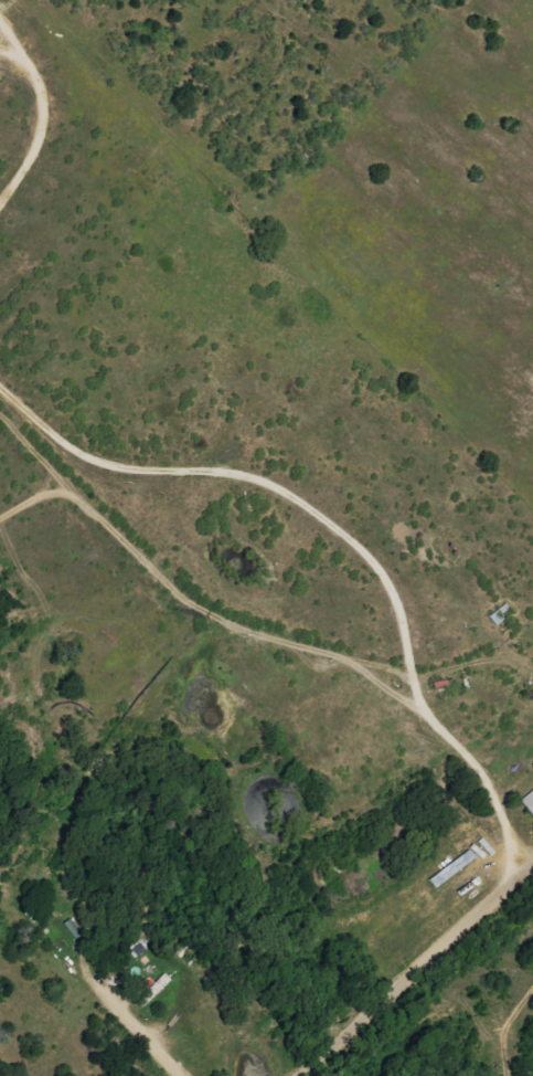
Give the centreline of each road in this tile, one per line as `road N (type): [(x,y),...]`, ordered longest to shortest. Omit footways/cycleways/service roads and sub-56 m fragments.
road 1 (residential): [(486,908),(322,621)]
road 2 (residential): [(306,1075),(532,863)]

